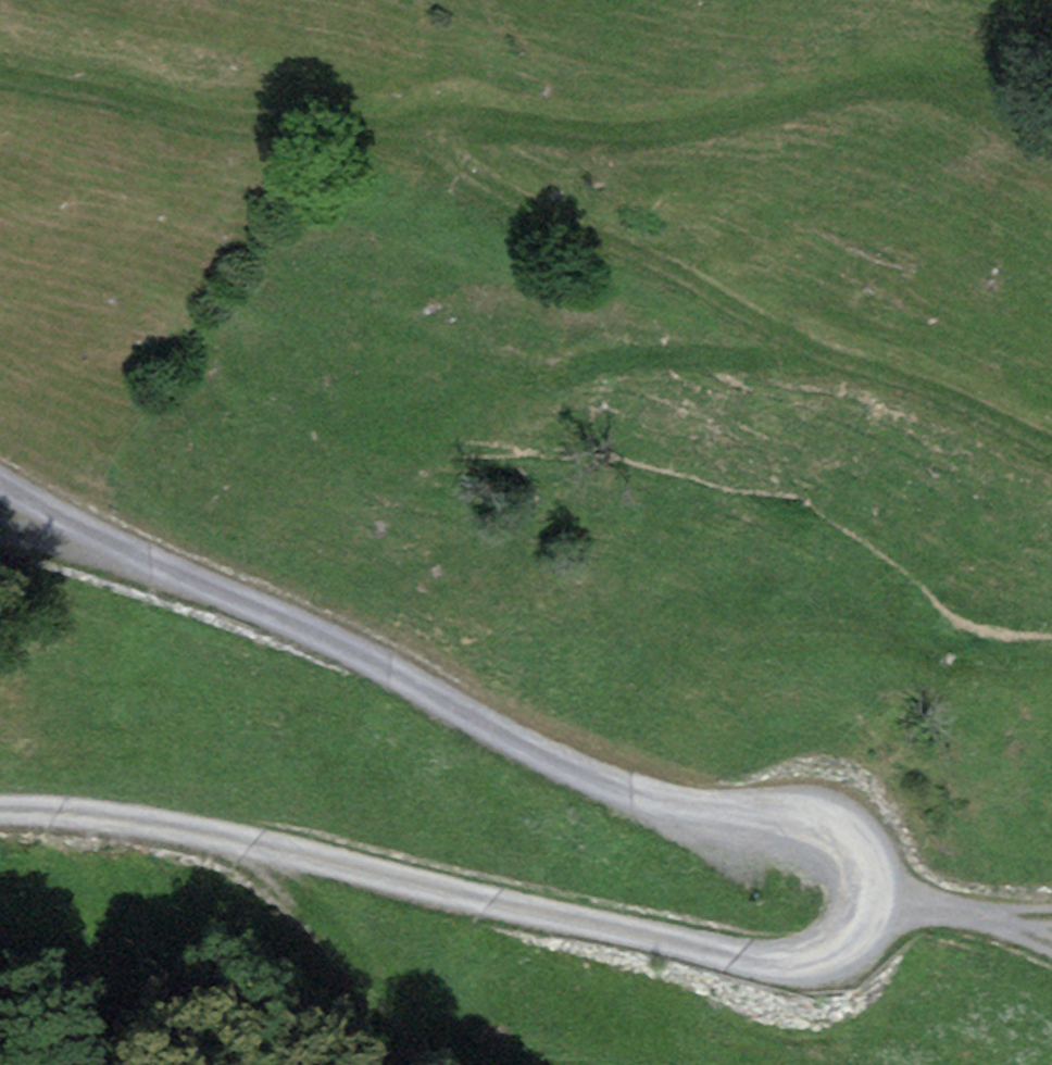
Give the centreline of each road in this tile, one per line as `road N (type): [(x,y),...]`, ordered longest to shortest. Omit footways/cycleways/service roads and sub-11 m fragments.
road 1 (residential): [(0,808),(248,840),(780,963),(839,955),(873,923),(879,903),(875,859),(847,826),(800,810),(652,797),(593,778),(382,665),(107,545),(0,483)]
road 2 (track): [(1051,444),(910,377),(820,353),(658,257),(501,190),(429,146),(426,129),(505,122),(634,134),(706,126),(901,82),(966,92),(1051,142)]
road 3 (track): [(426,129),(347,132),(169,114),(0,74)]
road 4 (track): [(248,840),(405,1012),(458,1055),(487,1064)]
road 5 (track): [(820,353),(629,358),(540,383)]

